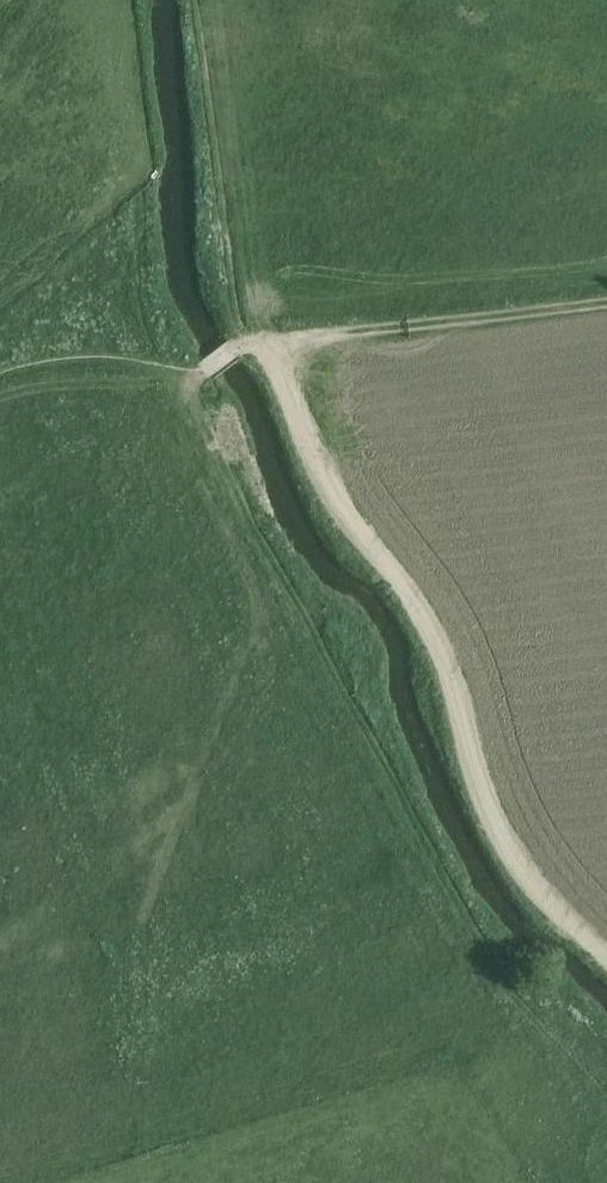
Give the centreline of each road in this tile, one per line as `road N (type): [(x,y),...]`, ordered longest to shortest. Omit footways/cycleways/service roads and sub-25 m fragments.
road 1 (track): [(204,371),(189,428),(287,642),(448,913),(606,1058)]
road 2 (unclassified): [(606,954),(531,877),(495,815),(451,669),(425,616),(350,516),(273,345),(239,345),(204,371)]
road 3 (track): [(273,345),(606,297)]

